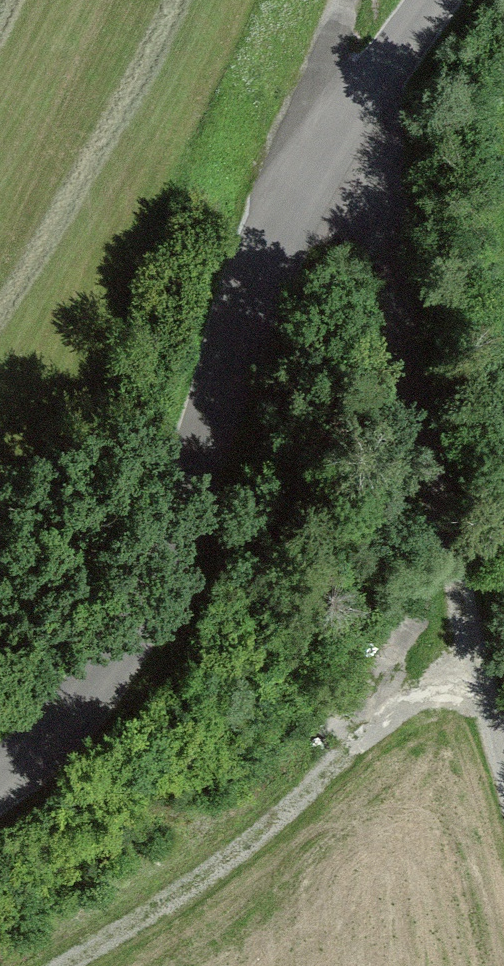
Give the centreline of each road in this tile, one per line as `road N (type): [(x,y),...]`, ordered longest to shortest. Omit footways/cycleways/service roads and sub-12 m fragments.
road 1 (unclassified): [(0,778),(83,696),(145,596),(267,272),(331,151),(435,0)]
road 2 (track): [(347,0),(310,106),(372,213),(415,364),(503,773)]
road 3 (track): [(468,634),(239,853),(66,965)]

